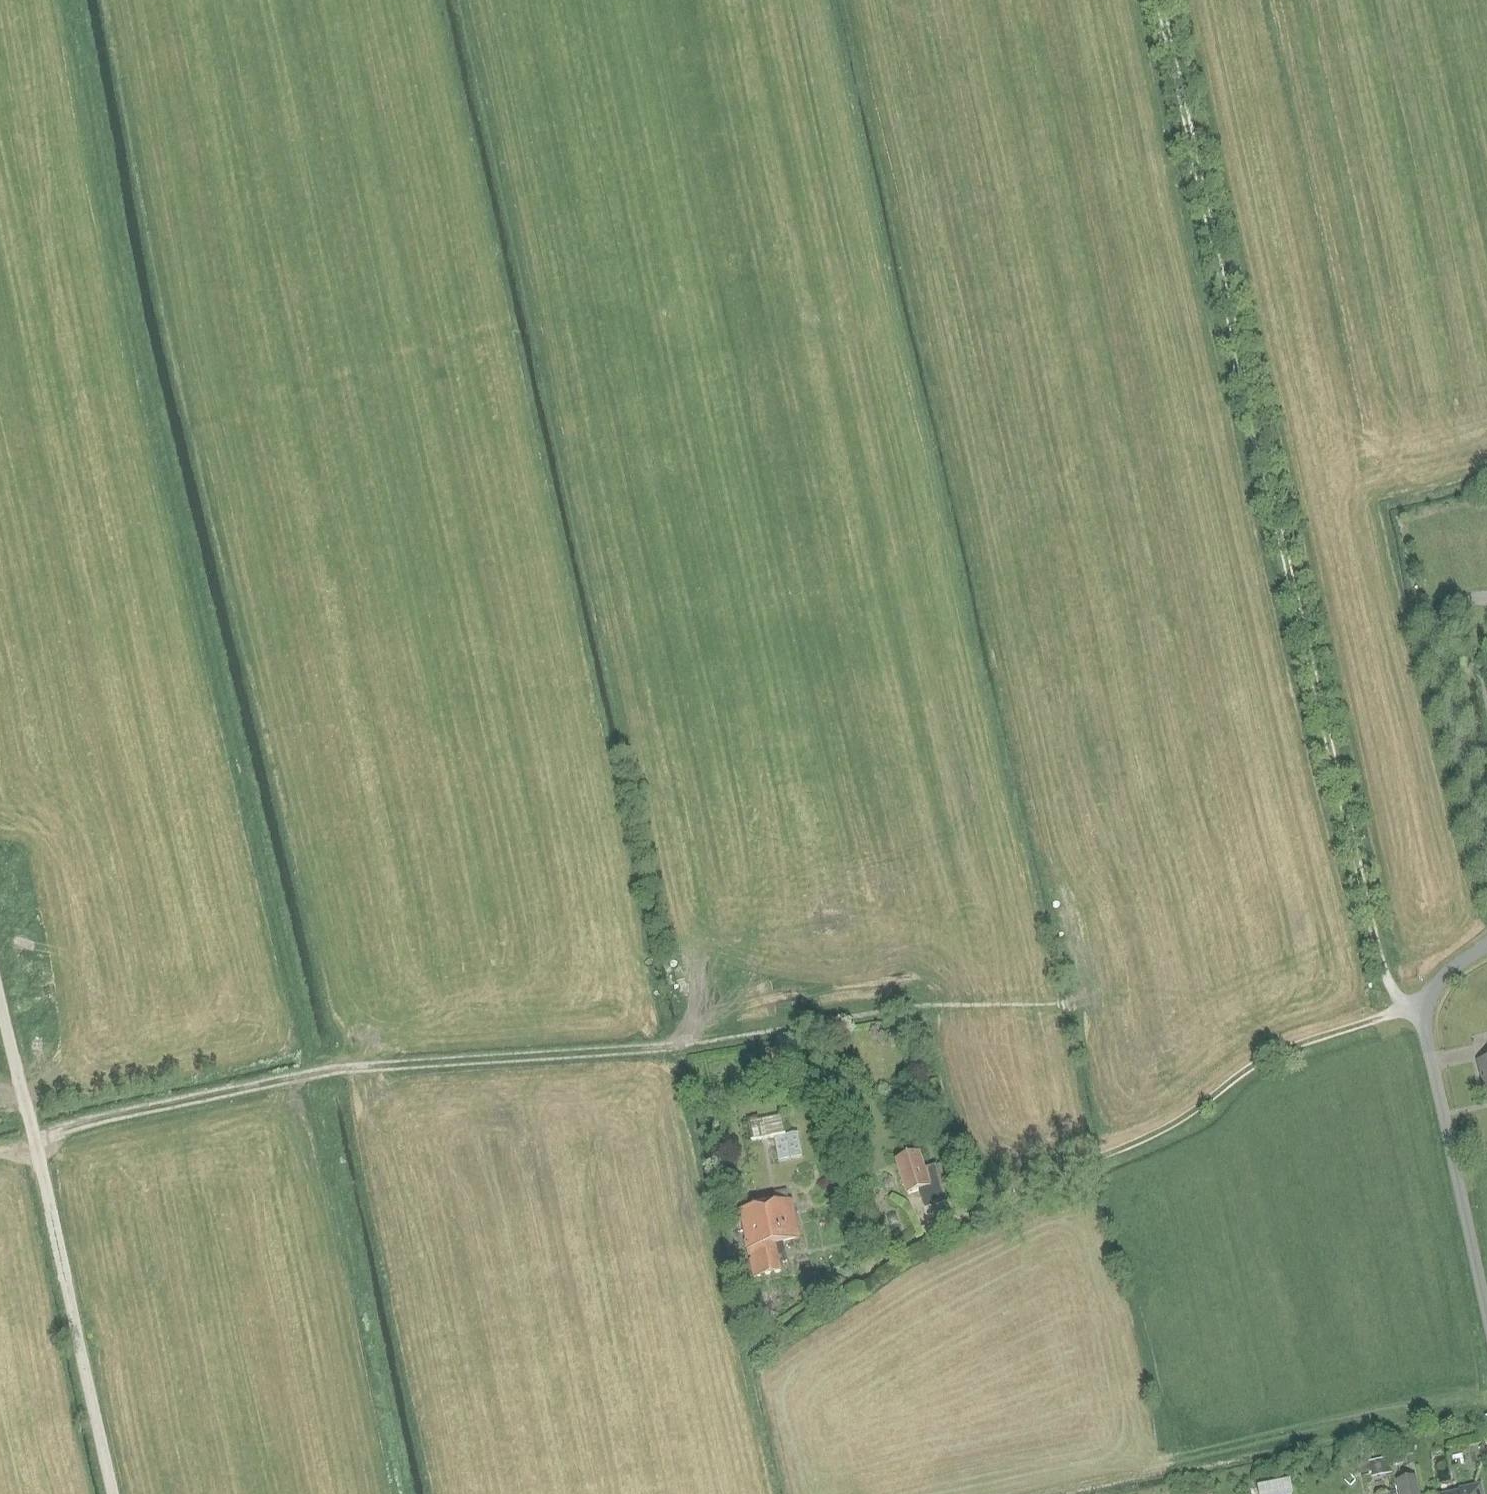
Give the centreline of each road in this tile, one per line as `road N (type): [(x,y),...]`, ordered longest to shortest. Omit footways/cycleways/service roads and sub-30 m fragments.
road 1 (track): [(1419,1008),(1396,995),(1378,955),(1159,0)]
road 2 (track): [(0,1146),(351,1067),(670,1045)]
road 3 (track): [(1419,1008),(1257,1062),(1135,1146),(876,1270)]
road 4 (track): [(0,985),(113,1493)]
road 5 (residential): [(1486,1323),(1419,1008),(1486,948)]

